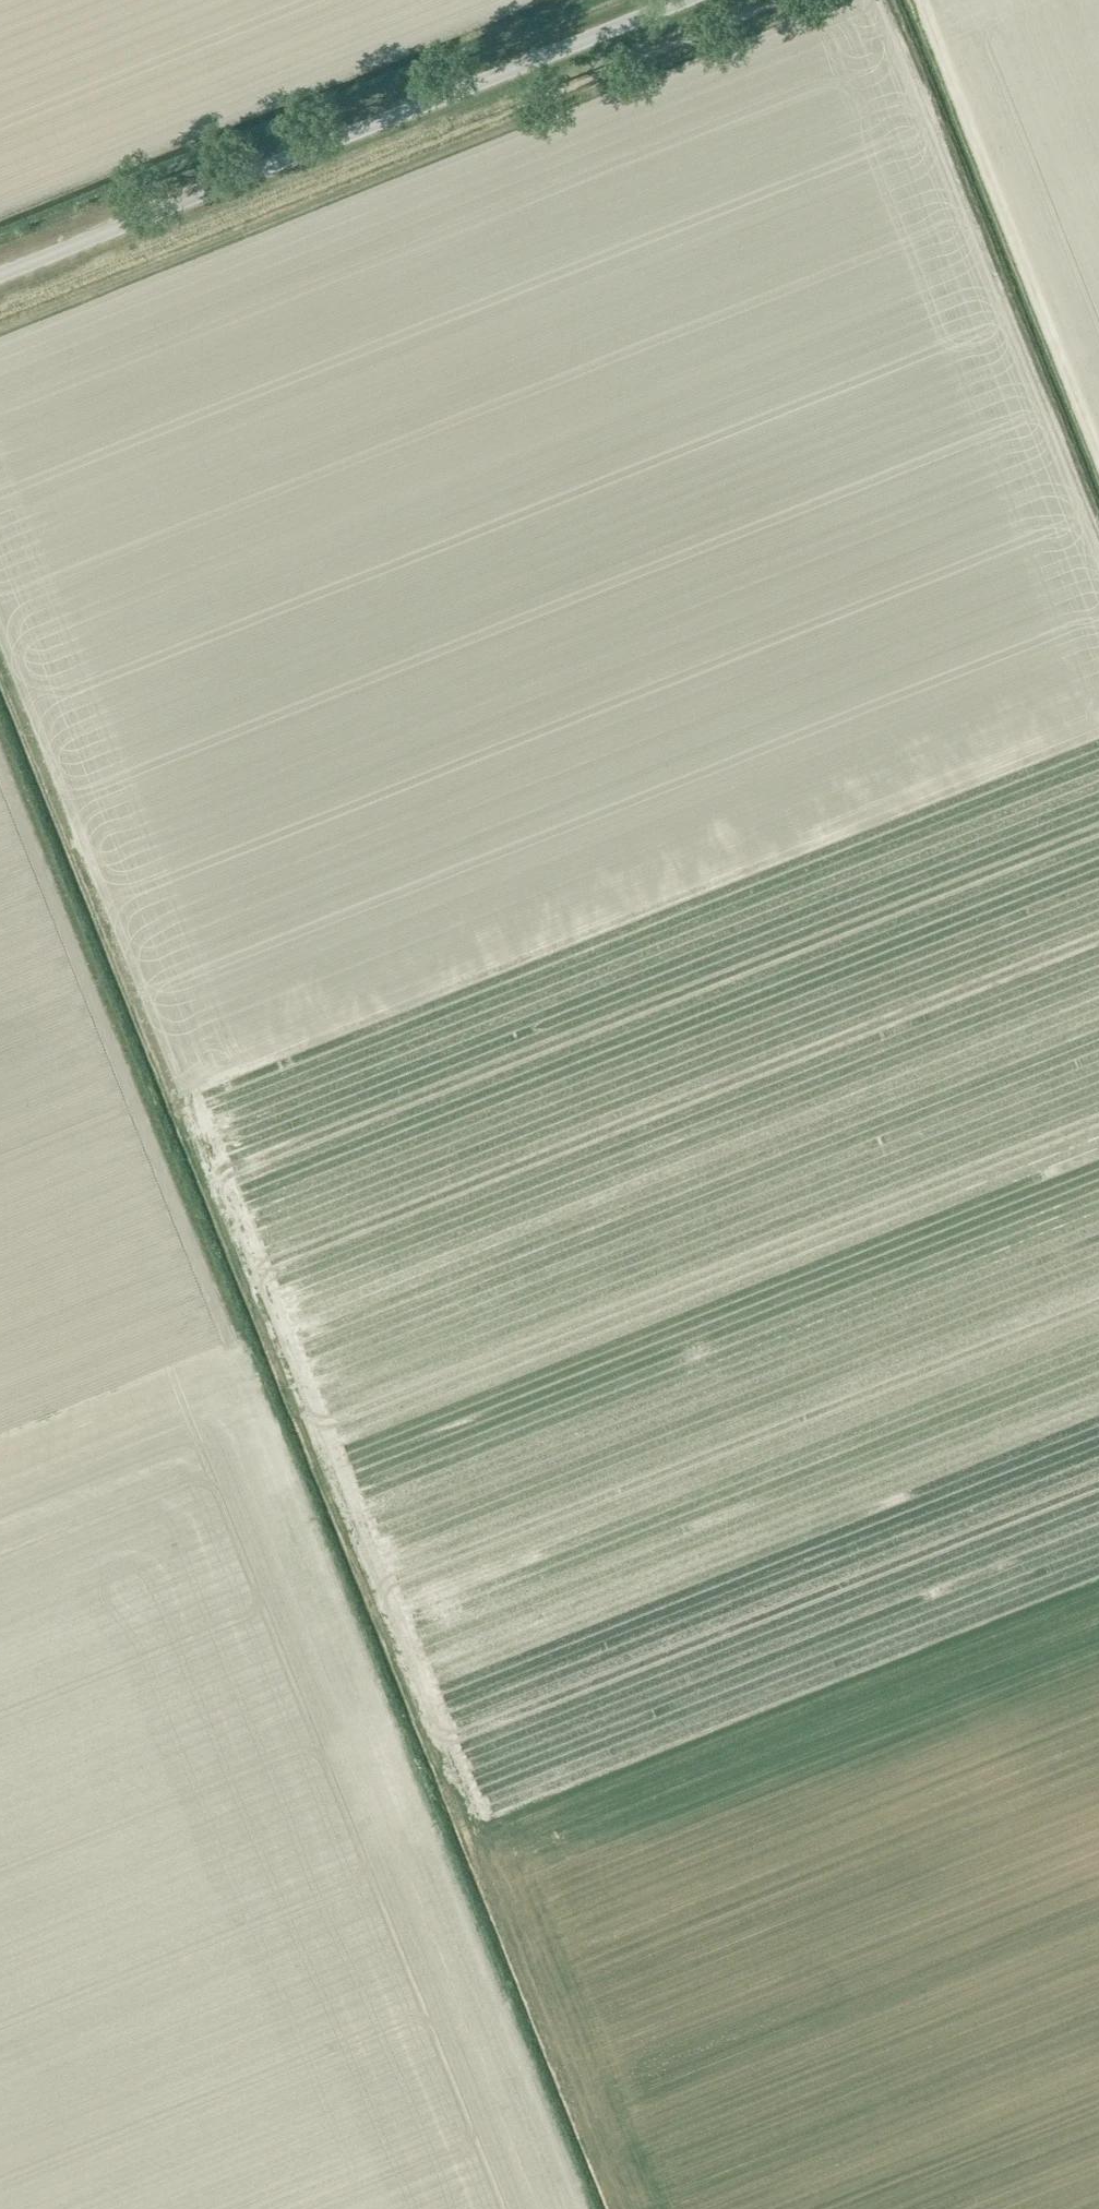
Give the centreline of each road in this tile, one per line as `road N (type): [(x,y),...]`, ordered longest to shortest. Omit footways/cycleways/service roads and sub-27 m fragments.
road 1 (unclassified): [(0,275),(686,0)]

